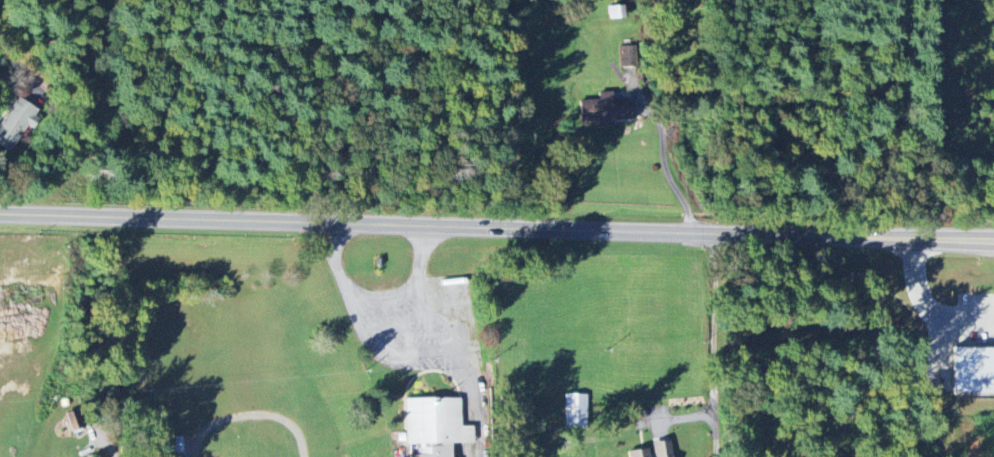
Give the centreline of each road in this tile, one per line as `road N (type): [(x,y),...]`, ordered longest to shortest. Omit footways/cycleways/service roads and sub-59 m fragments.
road 1 (primary): [(0,215),(993,245)]

